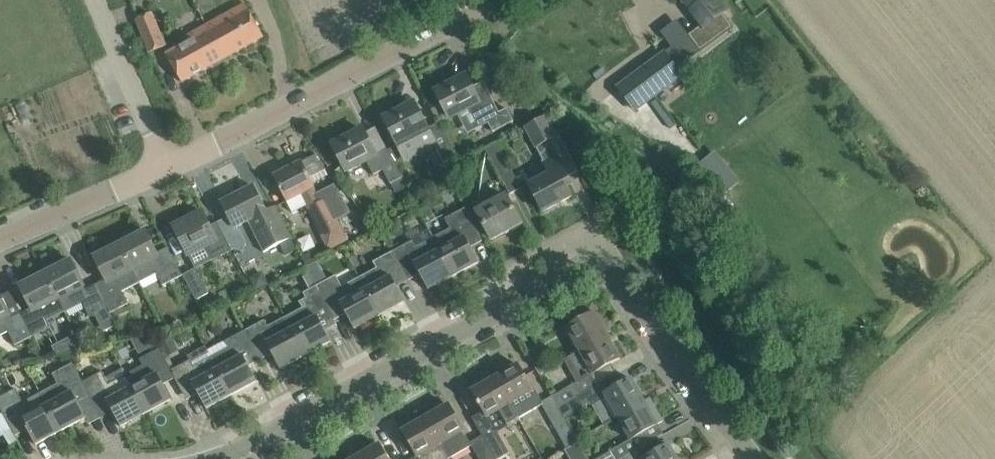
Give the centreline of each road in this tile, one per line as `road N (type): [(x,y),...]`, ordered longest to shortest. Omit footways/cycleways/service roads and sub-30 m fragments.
road 1 (unclassified): [(229,458),(577,267),(601,266)]
road 2 (tertiary): [(167,167),(520,0)]
road 3 (residential): [(748,458),(623,275),(601,266)]
road 4 (tertiary): [(0,243),(167,167)]
road 5 (residential): [(97,0),(167,167)]

